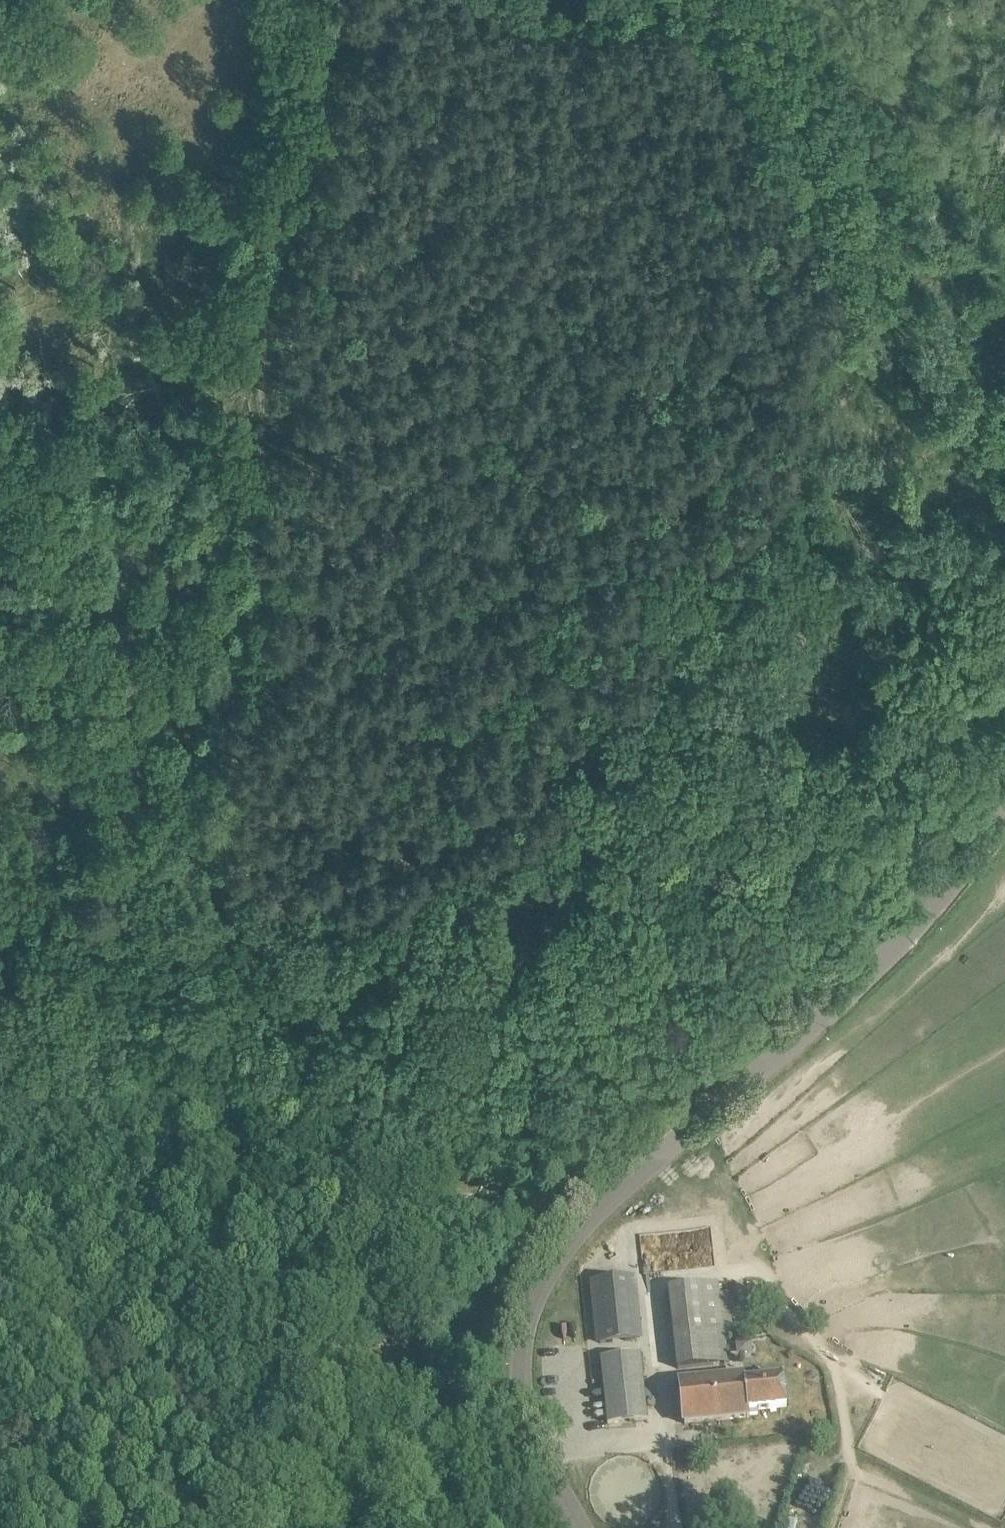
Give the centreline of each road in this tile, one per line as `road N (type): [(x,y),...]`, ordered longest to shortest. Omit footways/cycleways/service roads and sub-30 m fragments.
road 1 (unclassified): [(581,1527),(545,1466),(516,1368),(536,1294),(649,1166),(812,1029),(1004,816)]

